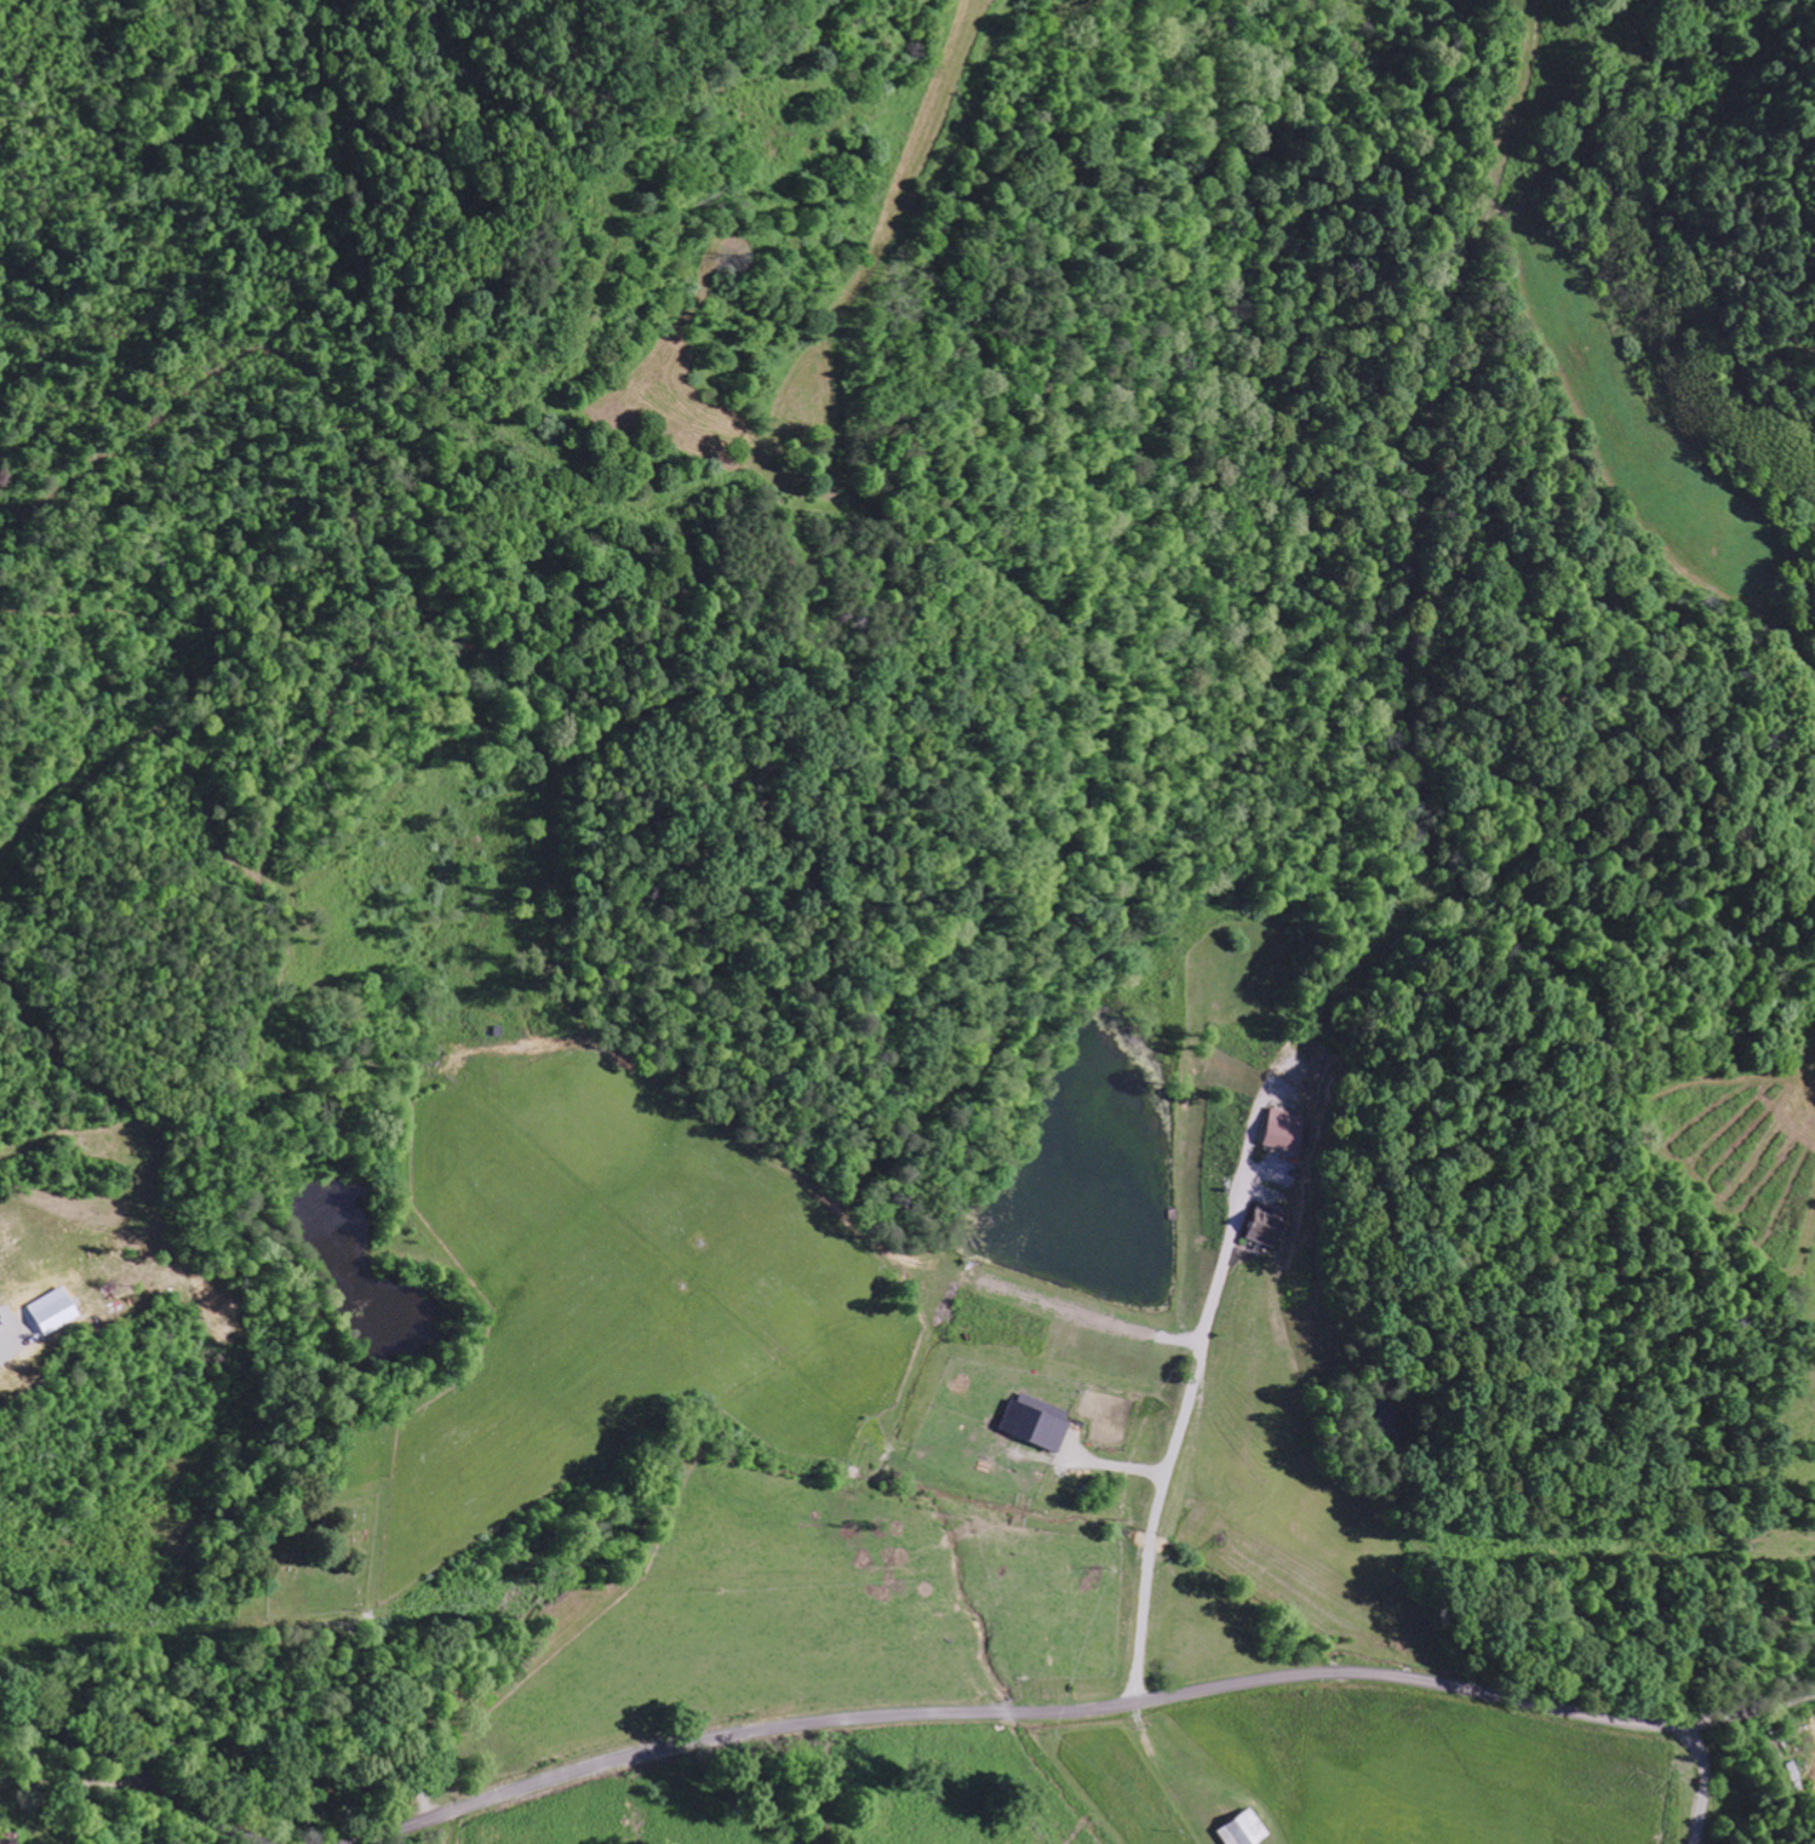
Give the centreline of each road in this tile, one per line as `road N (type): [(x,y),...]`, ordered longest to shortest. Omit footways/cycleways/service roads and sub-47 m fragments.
road 1 (residential): [(360,1843),(616,1763),(848,1720),(1070,1717),(1318,1678),(1402,1684),(1613,1724),(1677,1726),(1814,1692)]
road 2 (residential): [(0,1710),(62,1733),(268,1843)]

